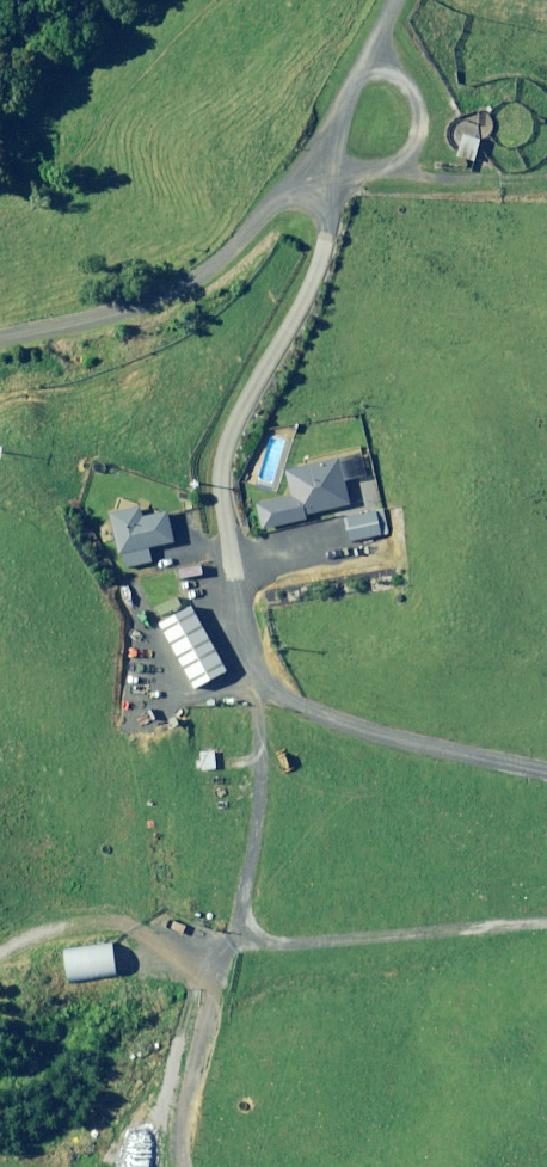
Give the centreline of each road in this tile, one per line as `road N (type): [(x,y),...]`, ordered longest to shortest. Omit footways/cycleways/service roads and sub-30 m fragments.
road 1 (track): [(546,833),(519,801),(469,766),(333,715),(200,561),(200,517),(230,424),(283,350),(318,257),(326,209),(300,163)]
road 2 (unclassified): [(0,335),(162,292),(196,272),(244,231),(317,142),(390,0)]
road 3 (track): [(490,1166),(546,1050)]

